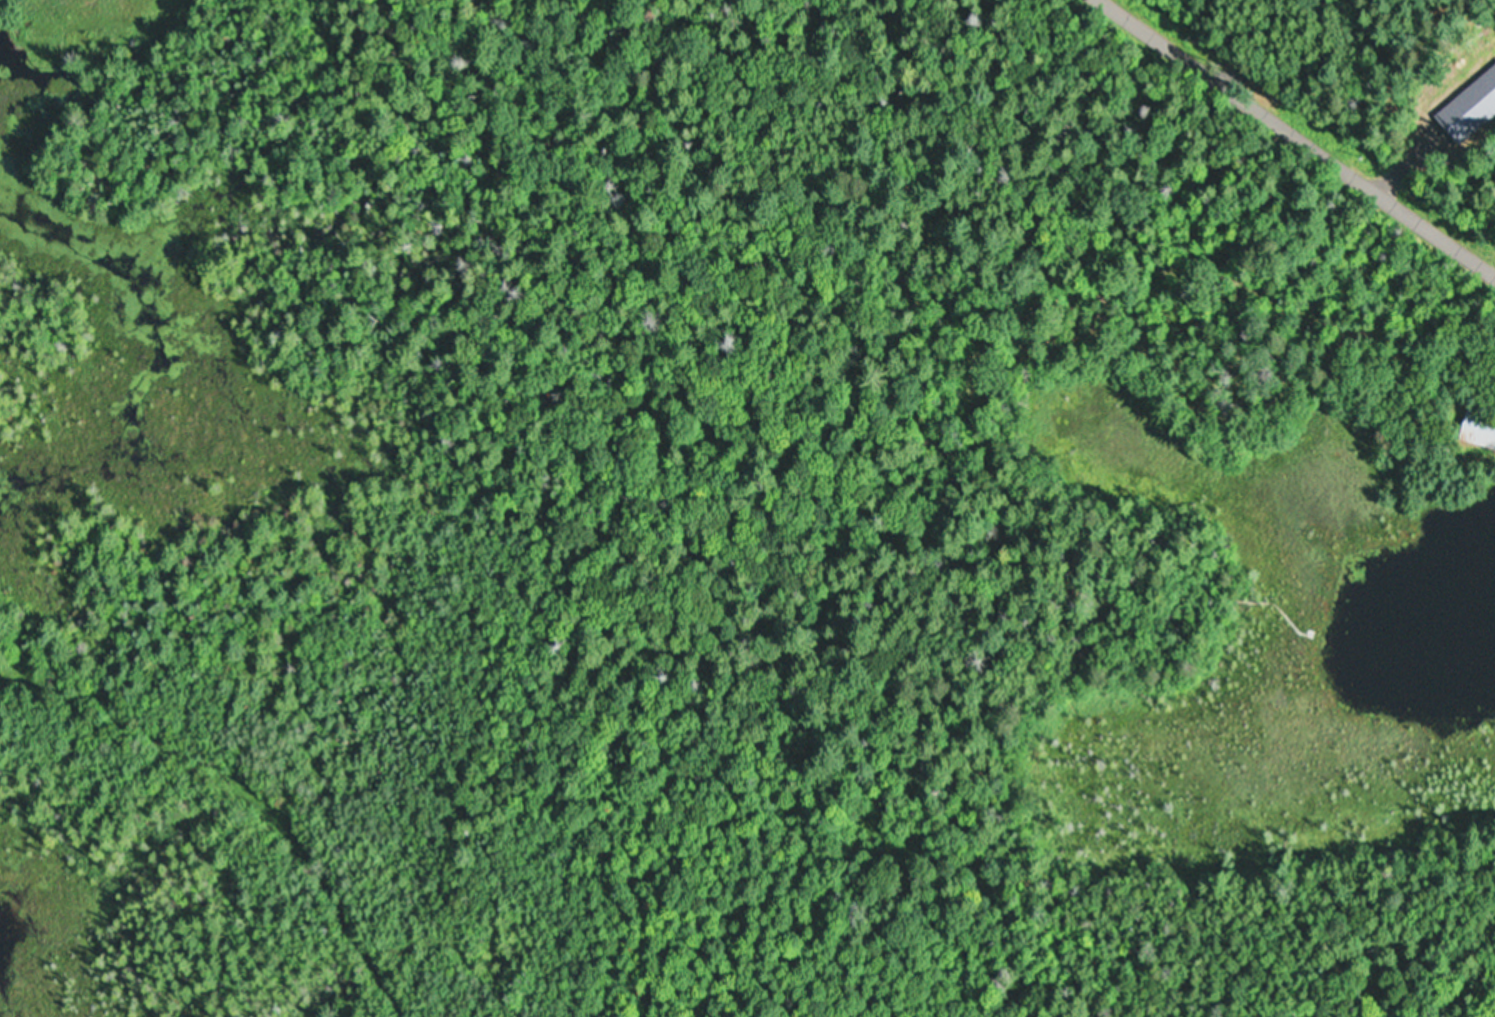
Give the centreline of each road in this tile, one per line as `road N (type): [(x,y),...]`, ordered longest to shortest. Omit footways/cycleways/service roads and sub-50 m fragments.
road 1 (residential): [(1107,0),(1494,274)]

